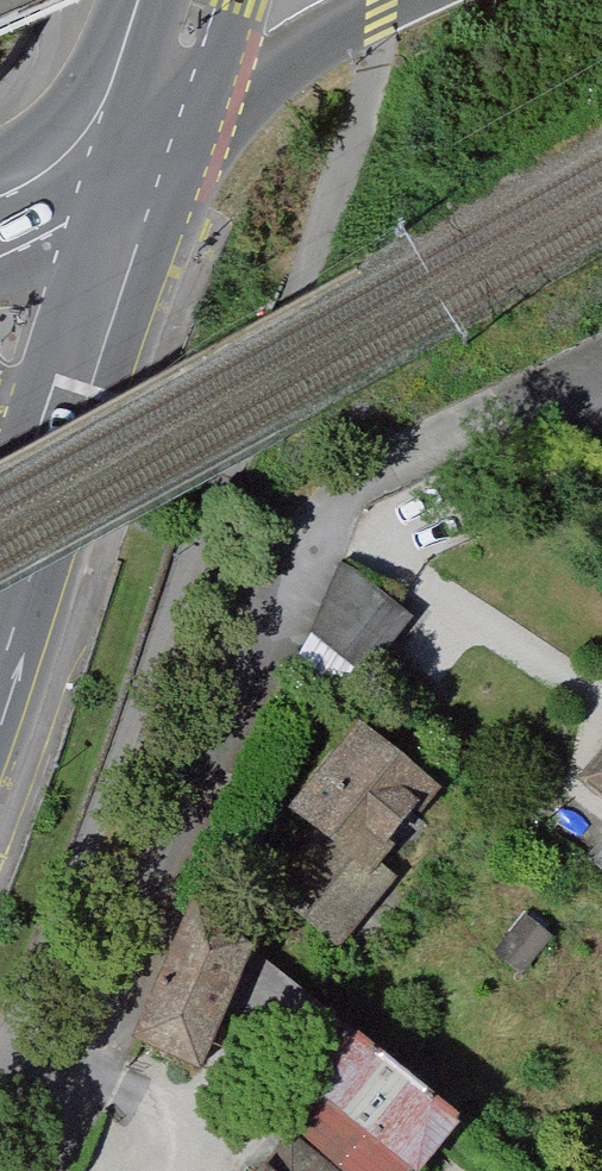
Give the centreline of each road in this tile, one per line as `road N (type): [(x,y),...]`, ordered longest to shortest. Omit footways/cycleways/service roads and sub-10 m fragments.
road 1 (secondary): [(165,126),(48,493)]
road 2 (motorway): [(165,126),(402,0)]
road 3 (secondary): [(0,210),(165,126)]
road 4 (secondary): [(48,493),(0,658)]
road 5 (secondary): [(200,0),(165,126)]

